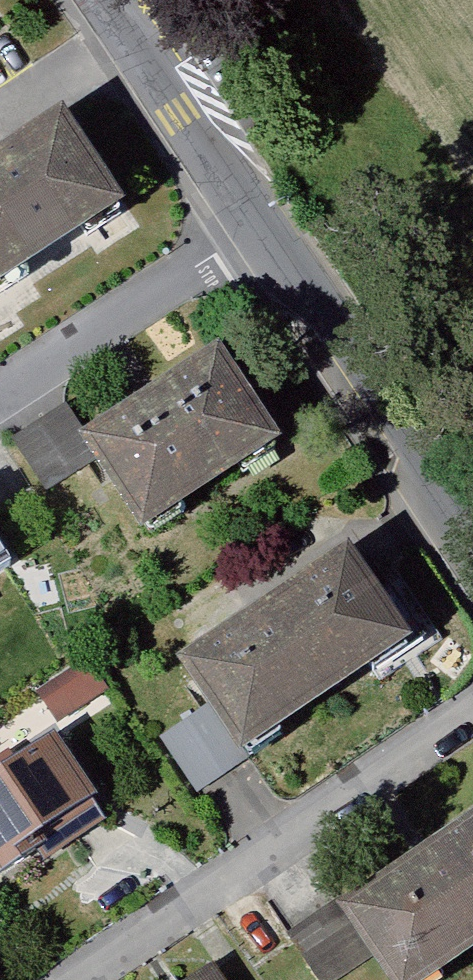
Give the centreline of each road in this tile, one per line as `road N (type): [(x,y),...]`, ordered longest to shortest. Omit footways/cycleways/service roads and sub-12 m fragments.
road 1 (residential): [(82,979),(472,712)]
road 2 (residential): [(472,559),(257,228)]
road 3 (residential): [(0,399),(257,228)]
road 4 (residential): [(257,228),(96,0)]

